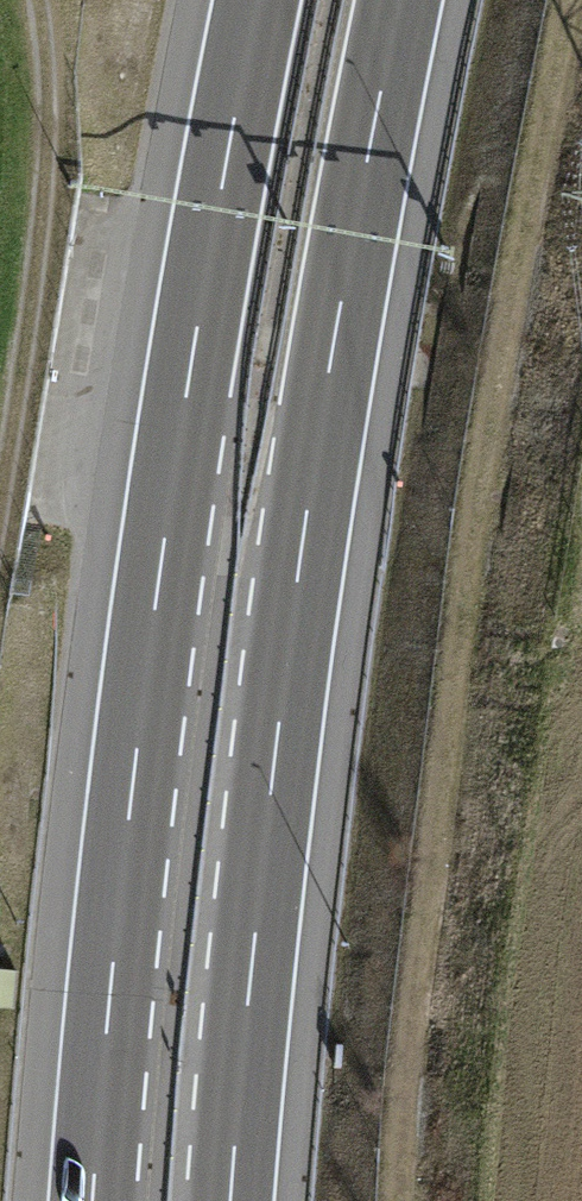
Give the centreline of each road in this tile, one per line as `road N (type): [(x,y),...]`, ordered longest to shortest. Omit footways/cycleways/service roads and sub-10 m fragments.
road 1 (motorway): [(231,1200),(272,769),(316,445),(401,0)]
road 2 (track): [(421,1200),(504,366),(580,0)]
road 3 (motorway): [(256,0),(168,525),(116,922),(93,1200)]
road 4 (track): [(0,503),(44,176),(46,41),(35,0)]

